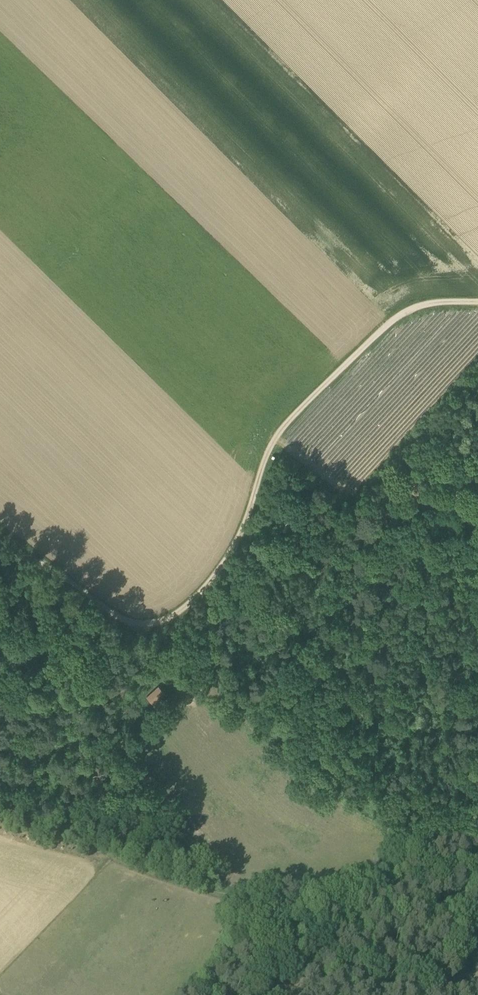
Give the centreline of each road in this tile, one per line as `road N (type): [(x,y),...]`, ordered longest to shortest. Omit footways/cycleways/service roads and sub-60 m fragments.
road 1 (track): [(139,647),(180,618),(236,550),(286,422),(409,309),(477,300)]
road 2 (track): [(477,879),(222,891),(119,854)]
road 3 (track): [(0,551),(39,560),(139,647)]

